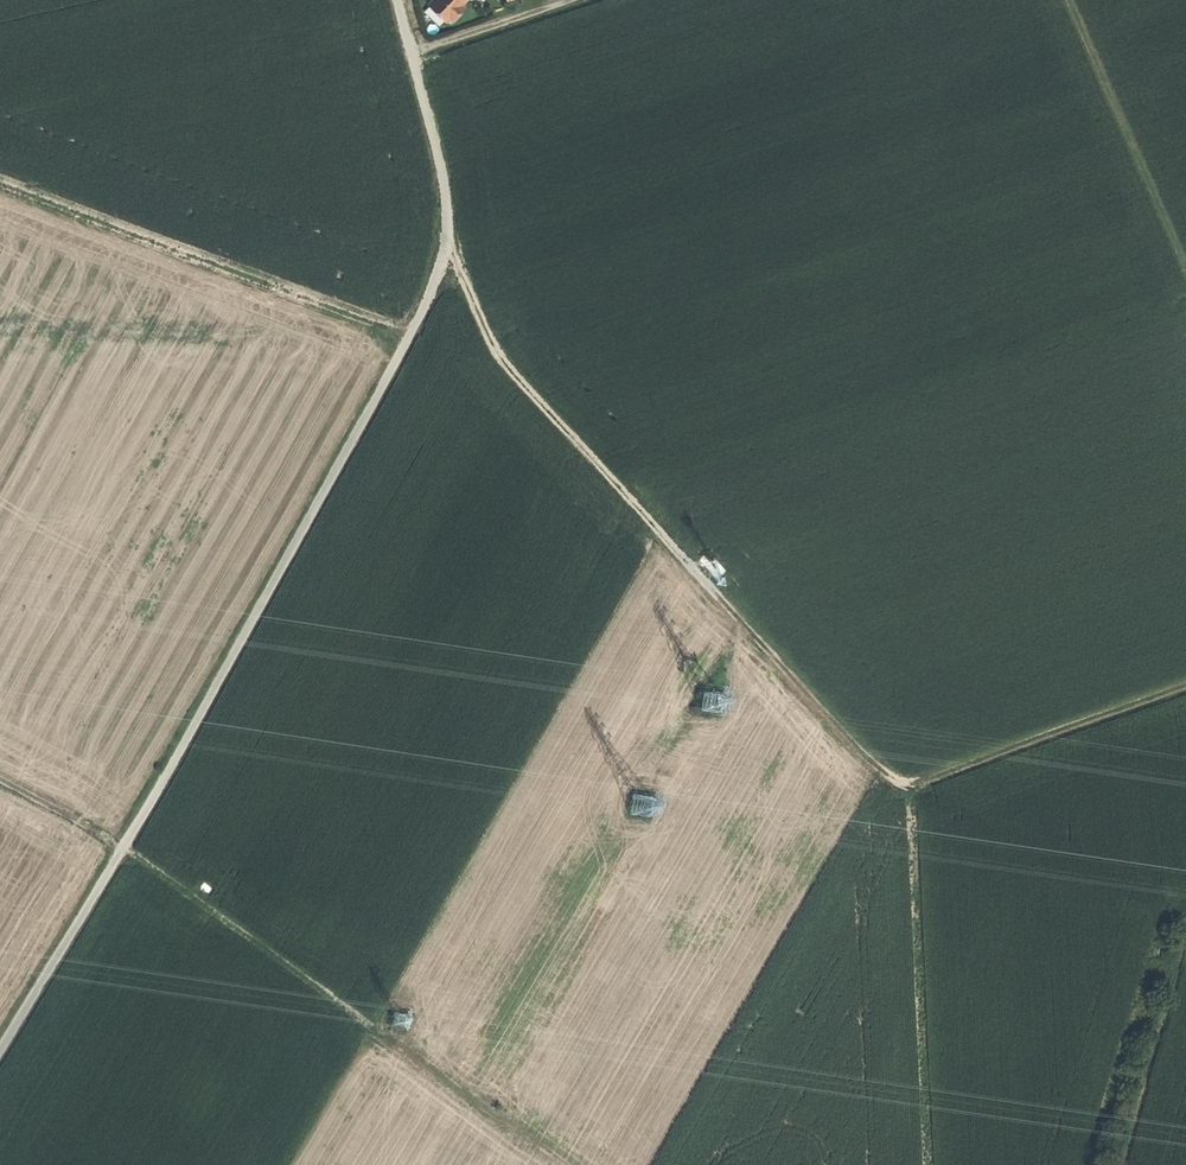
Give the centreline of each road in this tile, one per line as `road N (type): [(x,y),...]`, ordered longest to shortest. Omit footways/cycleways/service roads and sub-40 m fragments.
road 1 (track): [(448,250),(521,364),(840,718),(925,784)]
road 2 (track): [(566,1164),(123,848)]
road 3 (track): [(0,199),(410,334)]
road 4 (track): [(928,1164),(909,775)]
road 5 (track): [(1072,0),(1185,259)]
road 6 (track): [(1185,694),(925,784)]
road 7 (track): [(412,49),(561,0)]
road 8 (track): [(0,781),(123,848)]

